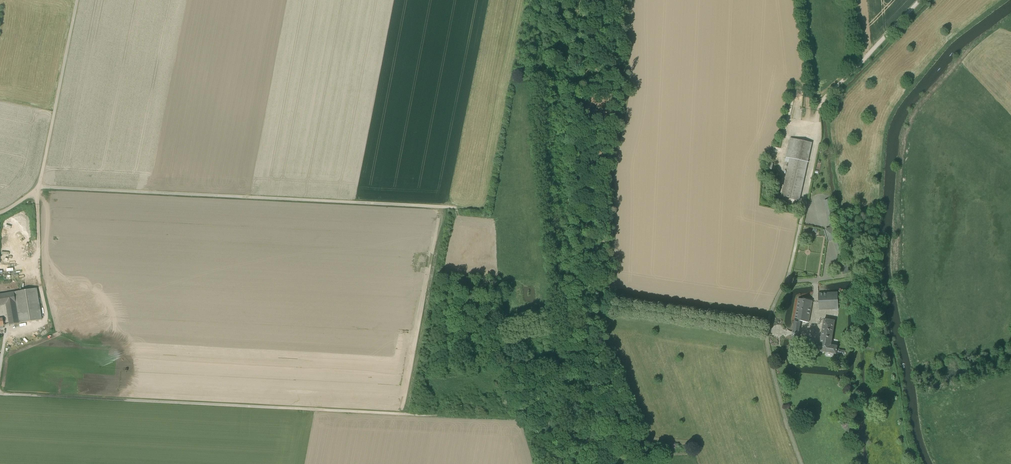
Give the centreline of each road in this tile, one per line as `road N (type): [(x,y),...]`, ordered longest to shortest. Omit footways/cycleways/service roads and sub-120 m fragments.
road 1 (track): [(535,463),(520,420),(0,394)]
road 2 (track): [(456,207),(39,187)]
road 3 (unclassified): [(78,0),(39,187),(0,214)]
road 4 (track): [(817,138),(793,131),(803,82),(796,0)]

